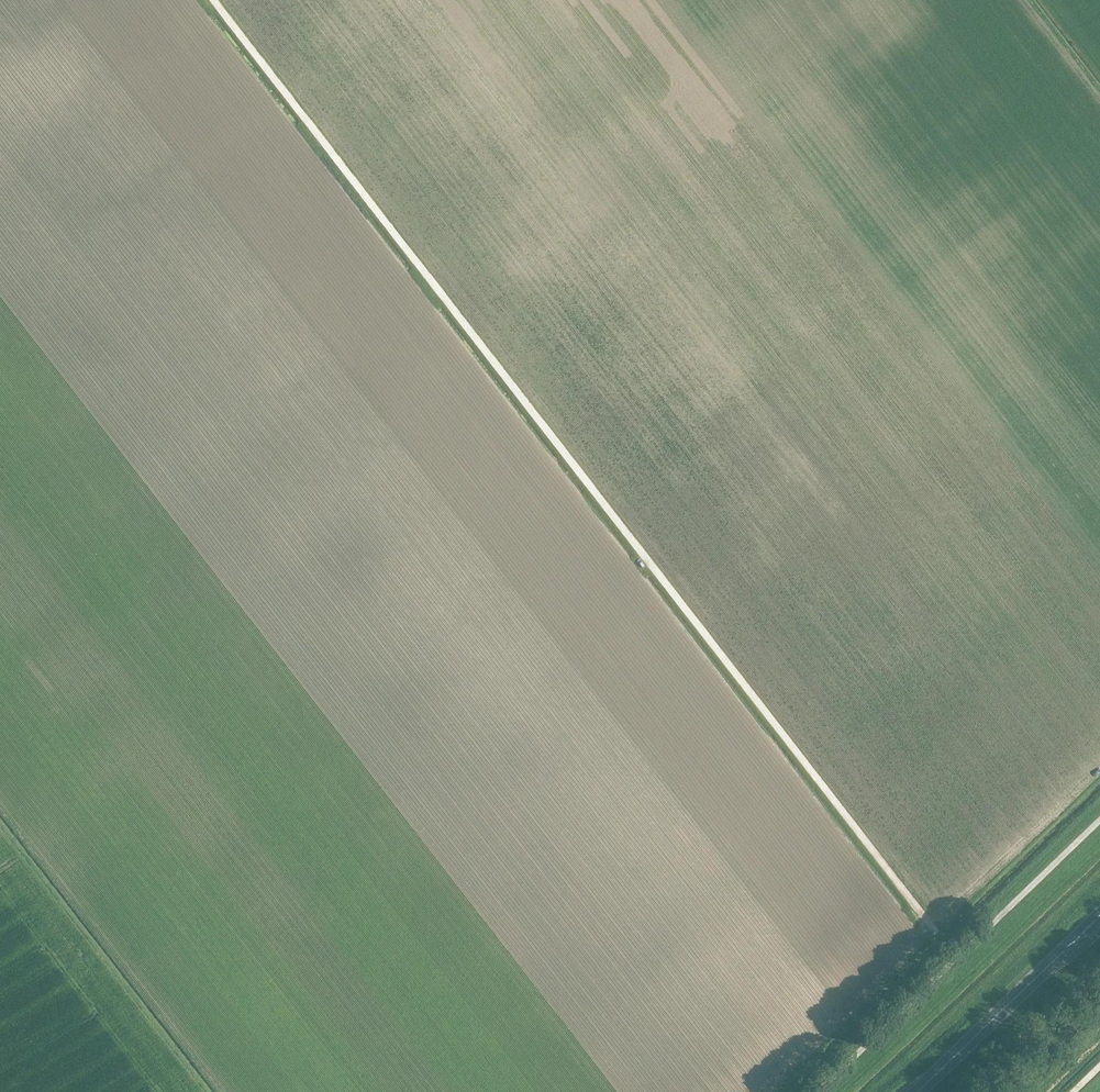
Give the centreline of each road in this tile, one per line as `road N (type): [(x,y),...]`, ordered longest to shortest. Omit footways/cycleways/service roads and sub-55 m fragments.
road 1 (trunk): [(918,1091),(1099,917)]

